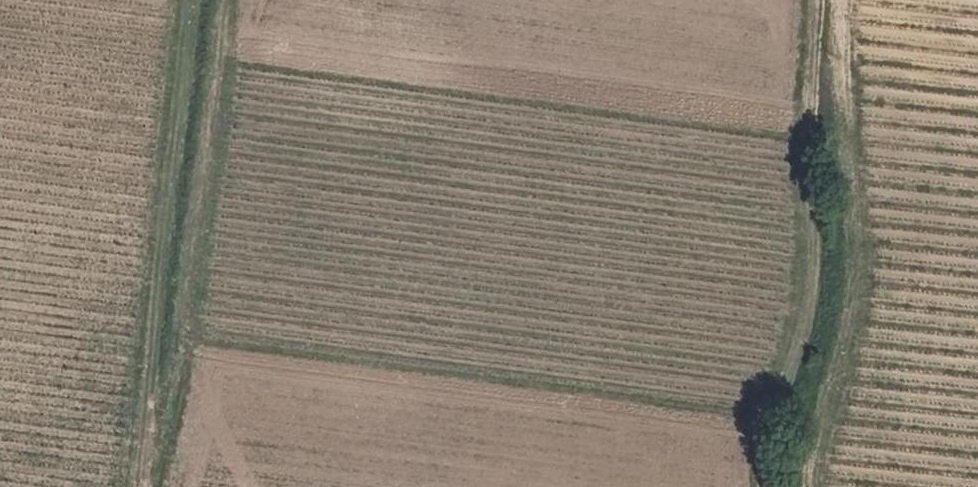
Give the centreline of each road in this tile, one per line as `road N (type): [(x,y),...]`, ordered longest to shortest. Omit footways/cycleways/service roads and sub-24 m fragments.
road 1 (track): [(814,0),(811,302),(764,486)]
road 2 (track): [(839,0),(849,297),(808,486)]
road 3 (track): [(135,486),(191,0)]

